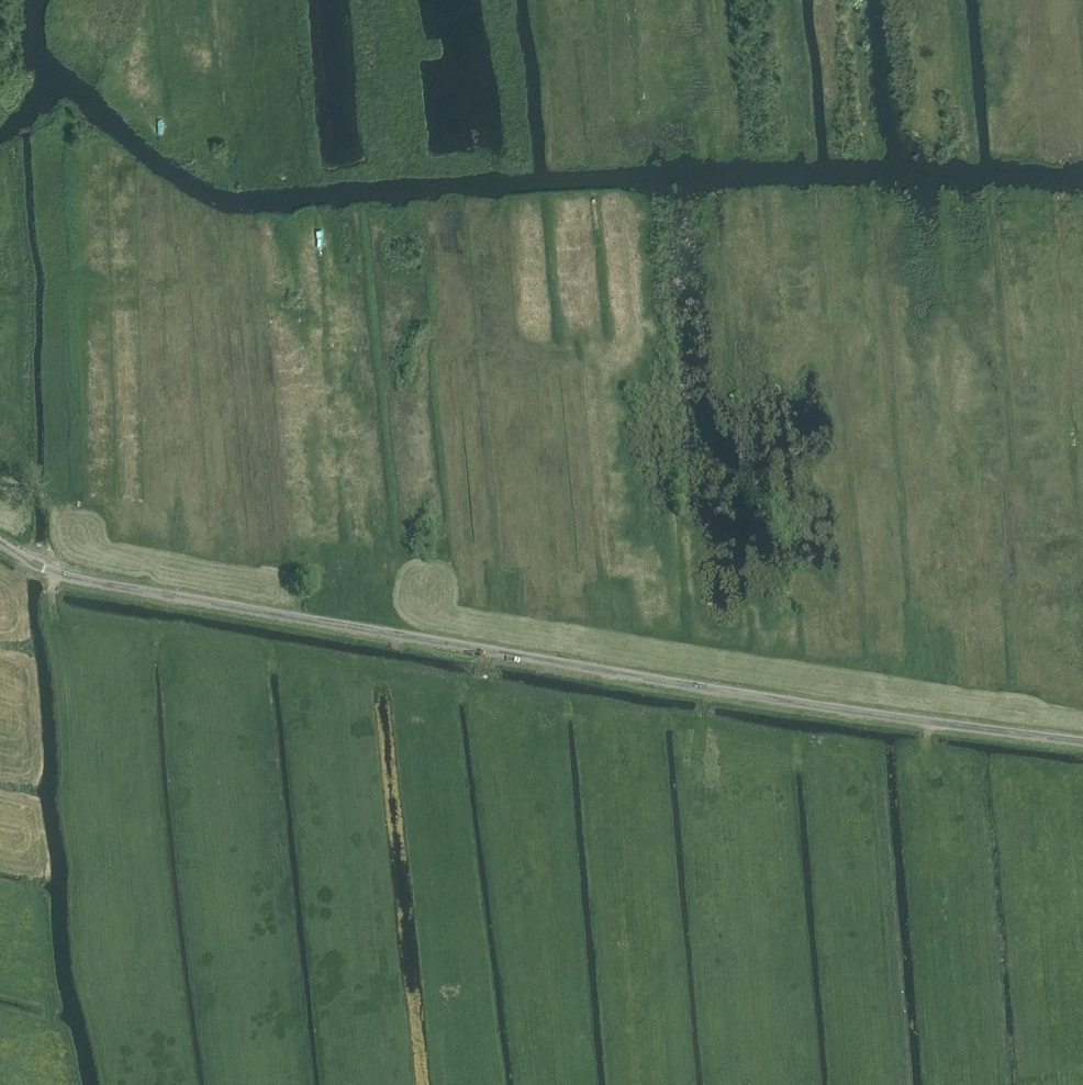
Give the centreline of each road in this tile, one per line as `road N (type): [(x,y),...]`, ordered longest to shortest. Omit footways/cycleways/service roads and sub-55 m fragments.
road 1 (unclassified): [(1082,744),(817,710),(81,581),(0,543)]

